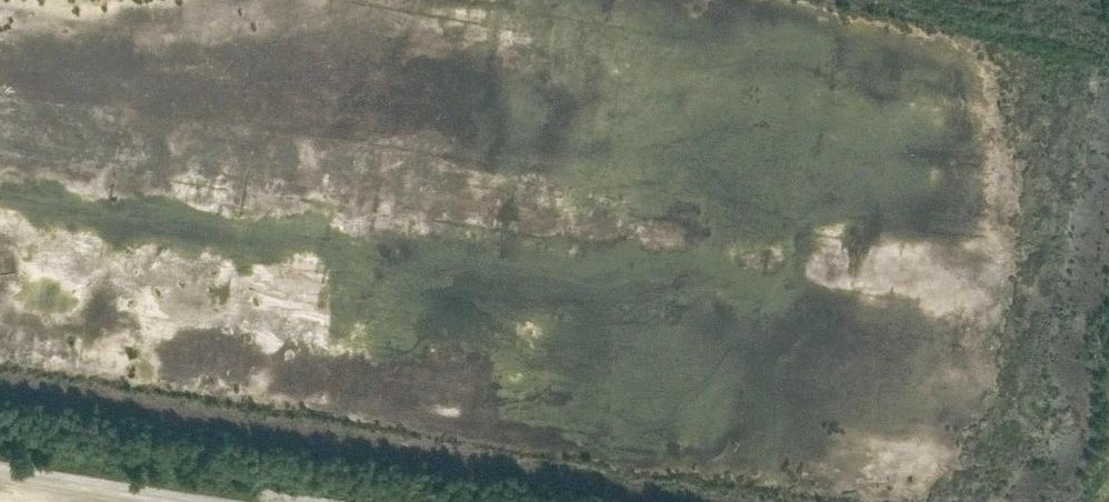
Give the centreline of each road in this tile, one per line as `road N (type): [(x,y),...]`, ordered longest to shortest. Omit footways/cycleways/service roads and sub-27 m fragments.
road 1 (track): [(244,501),(0,462)]

